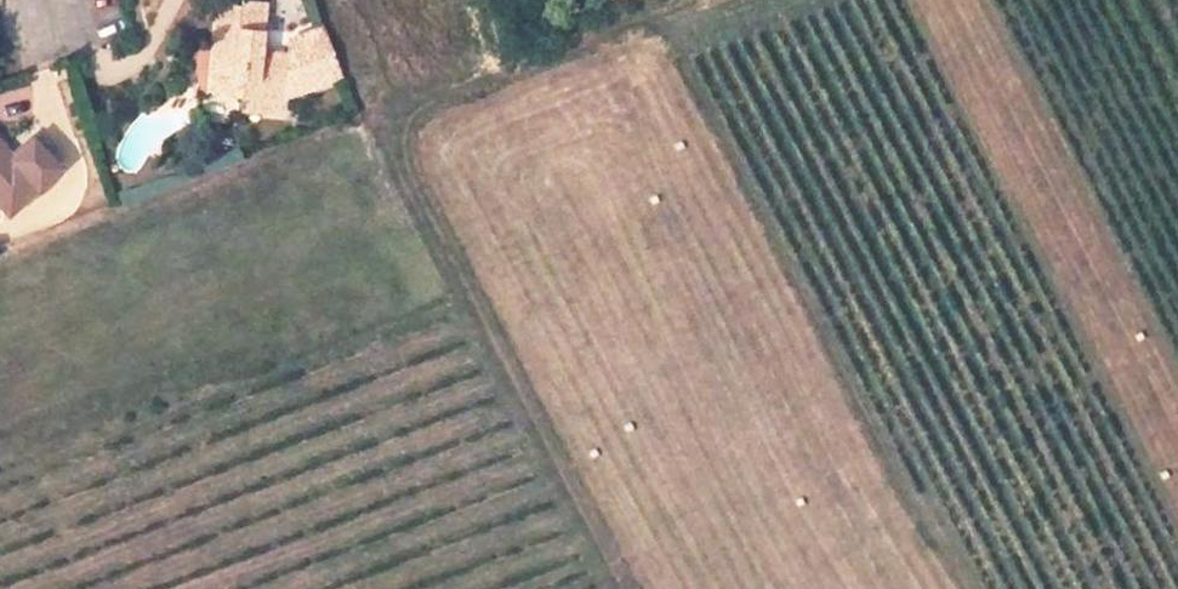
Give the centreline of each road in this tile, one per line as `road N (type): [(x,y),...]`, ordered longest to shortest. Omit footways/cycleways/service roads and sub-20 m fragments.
road 1 (track): [(470,0),(495,65),(398,112),(378,144),(453,306),(607,588)]
road 2 (track): [(495,65),(667,0)]

